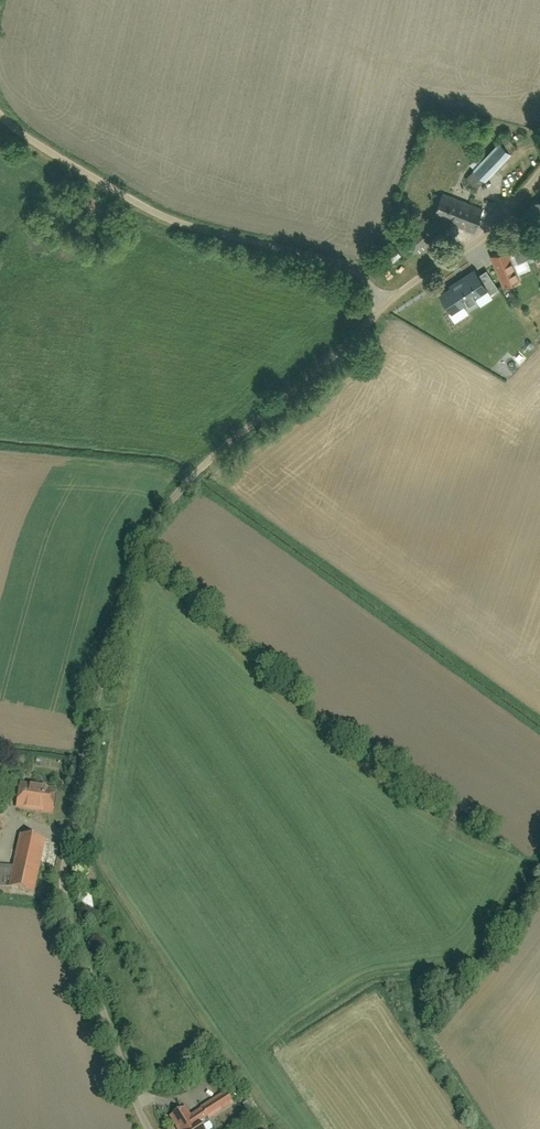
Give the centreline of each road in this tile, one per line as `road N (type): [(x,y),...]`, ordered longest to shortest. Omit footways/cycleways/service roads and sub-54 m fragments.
road 1 (residential): [(410,997),(486,1128)]

